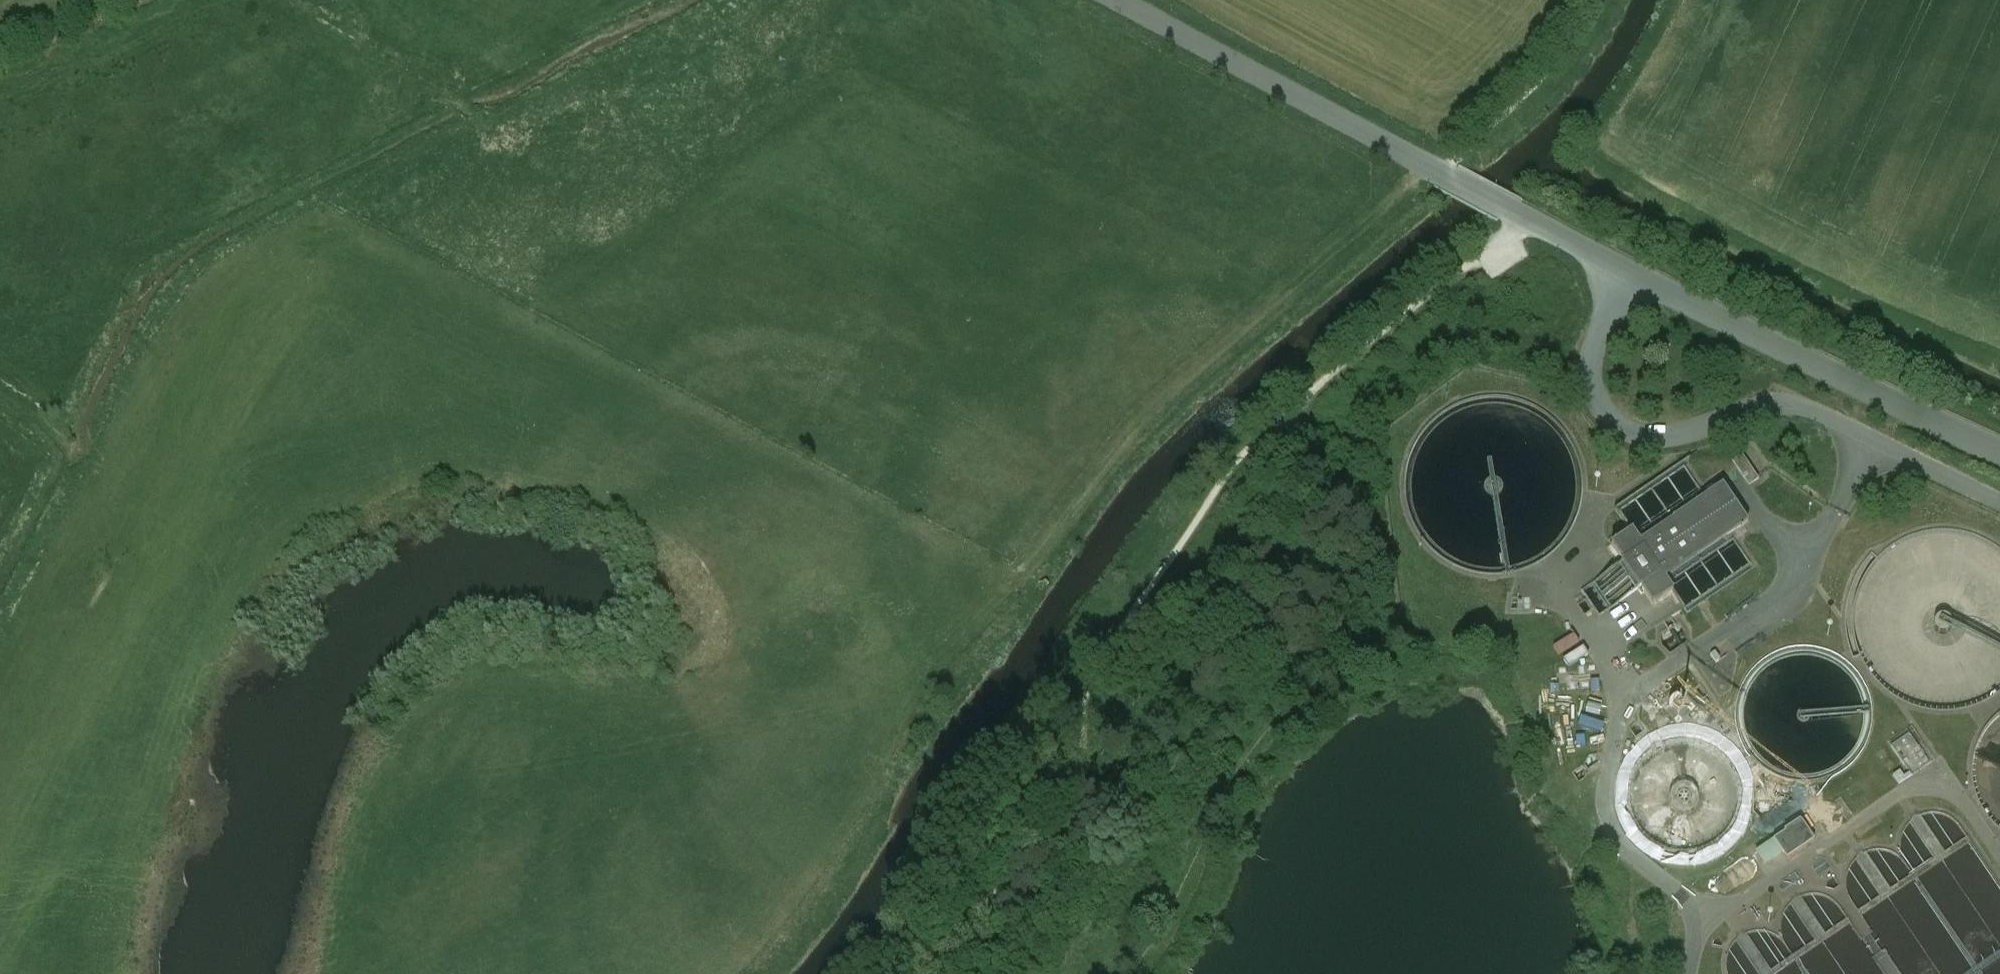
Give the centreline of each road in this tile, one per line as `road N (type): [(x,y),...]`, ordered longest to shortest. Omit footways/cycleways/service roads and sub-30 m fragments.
road 1 (unclassified): [(1630,278),(1601,327),(1590,365),(1596,401),(1622,429),(1658,438),(1762,407),(1799,408),(1999,502)]
road 2 (unclassified): [(1630,278),(1999,456)]
road 3 (unclassified): [(1111,0),(1445,178)]
road 4 (unclassified): [(1510,213),(1630,278)]

